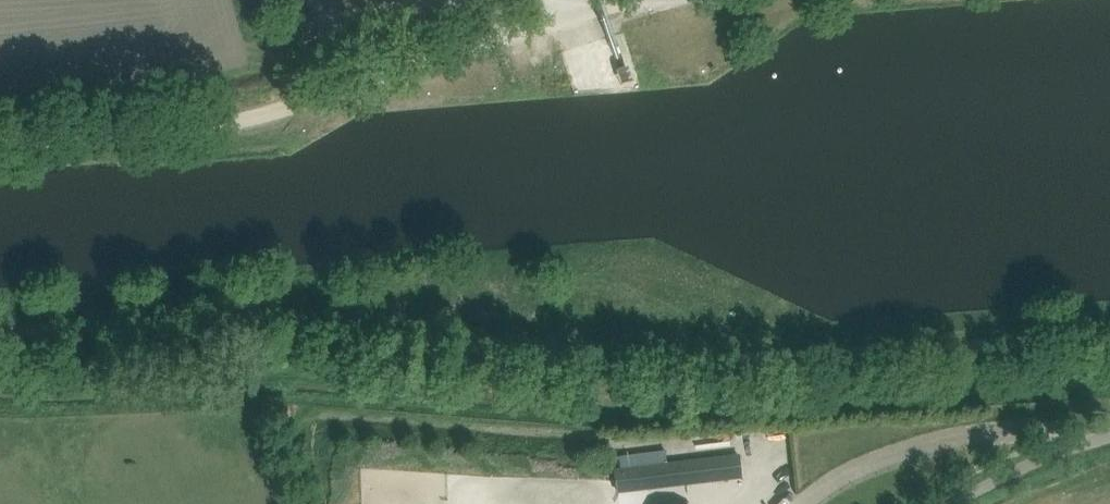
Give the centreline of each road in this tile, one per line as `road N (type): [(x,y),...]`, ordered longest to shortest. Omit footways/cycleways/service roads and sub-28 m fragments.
road 1 (unclassified): [(296,108),(546,22),(643,0)]
road 2 (track): [(0,153),(296,108)]
road 3 (track): [(0,309),(277,288)]
road 4 (unclassified): [(953,503),(1004,473),(1109,434)]

